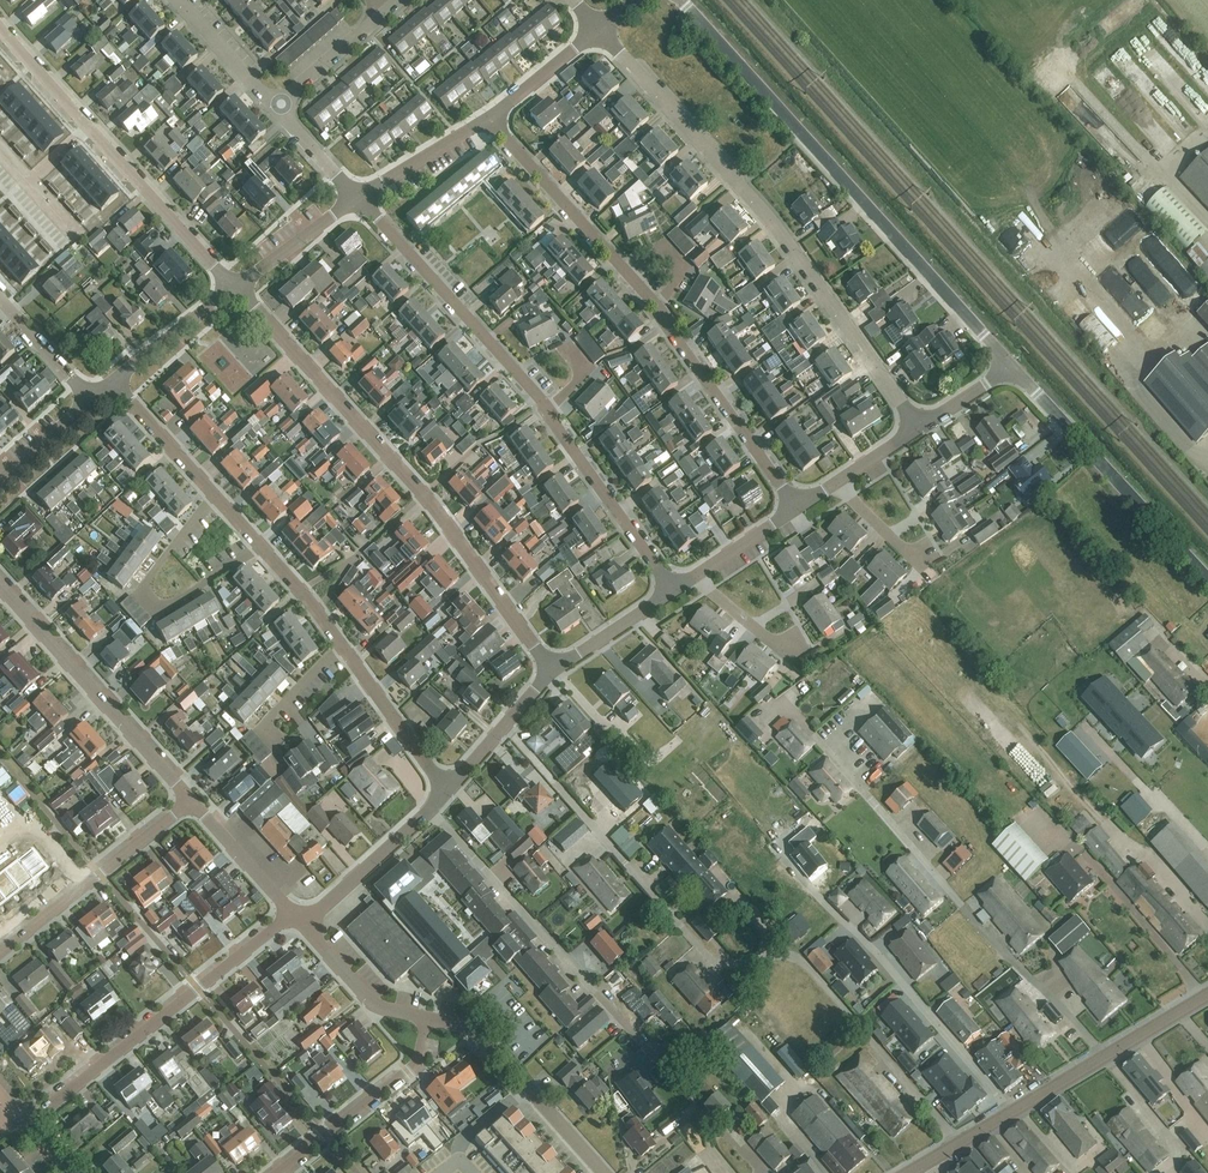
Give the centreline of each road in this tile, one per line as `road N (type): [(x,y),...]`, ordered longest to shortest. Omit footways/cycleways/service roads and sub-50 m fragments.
road 1 (residential): [(919,426),(778,227),(597,30)]
road 2 (residential): [(551,672),(417,487),(235,287)]
road 3 (unclassified): [(1012,368),(680,0)]
road 4 (residential): [(732,1172),(671,1072),(434,811)]
road 5 (residential): [(235,287),(0,28)]
road 6 (residential): [(26,1125),(293,913)]
road 7 (tertiary): [(915,1168),(1207,996)]
road 8 (unclassified): [(1207,580),(1012,368)]
road 9 (residential): [(190,800),(0,584)]
road 10 (residential): [(548,409),(358,196)]
road 11 (residential): [(265,550),(162,613),(154,605),(148,581),(214,493)]
road 12 (residential): [(655,309),(487,117)]
road 13 (residential): [(797,510),(655,309)]
road 14 (residential): [(0,953),(190,800)]
road 15 (residential): [(276,1172),(417,1065),(426,1018)]
road 16 (residential): [(674,592),(548,409)]
road 17 (residential): [(447,794),(342,644)]
road 18 (residential): [(303,925),(434,811)]
road 19 (residential): [(447,794),(551,672)]
road 20 (residential): [(426,1018),(369,1000),(303,925)]
road 21 (residential): [(112,382),(235,287)]
road 22 (residential): [(235,287),(358,196)]
road 23 (residential): [(293,913),(190,800)]
road 24 (residential): [(358,196),(487,117)]
road 25 (residential): [(214,493),(112,382)]
road 26 (residential): [(551,672),(674,592)]
road 27 (residential): [(276,107),(385,12)]
road 28 (residential): [(276,107),(179,0)]
road 29 (residential): [(487,117),(597,30)]
road 30 (residential): [(90,397),(0,299)]
road 31 (residential): [(803,636),(775,644),(695,579)]
road 32 (residential): [(528,1088),(473,1029),(426,1018)]
road 33 (residential): [(933,553),(921,560),(906,552),(838,484)]
road 34 (residential): [(695,579),(797,510)]
road 35 (residential): [(0,479),(90,397)]
road 36 (residential): [(342,644),(265,550)]
road 37 (residential): [(358,196),(276,107)]

